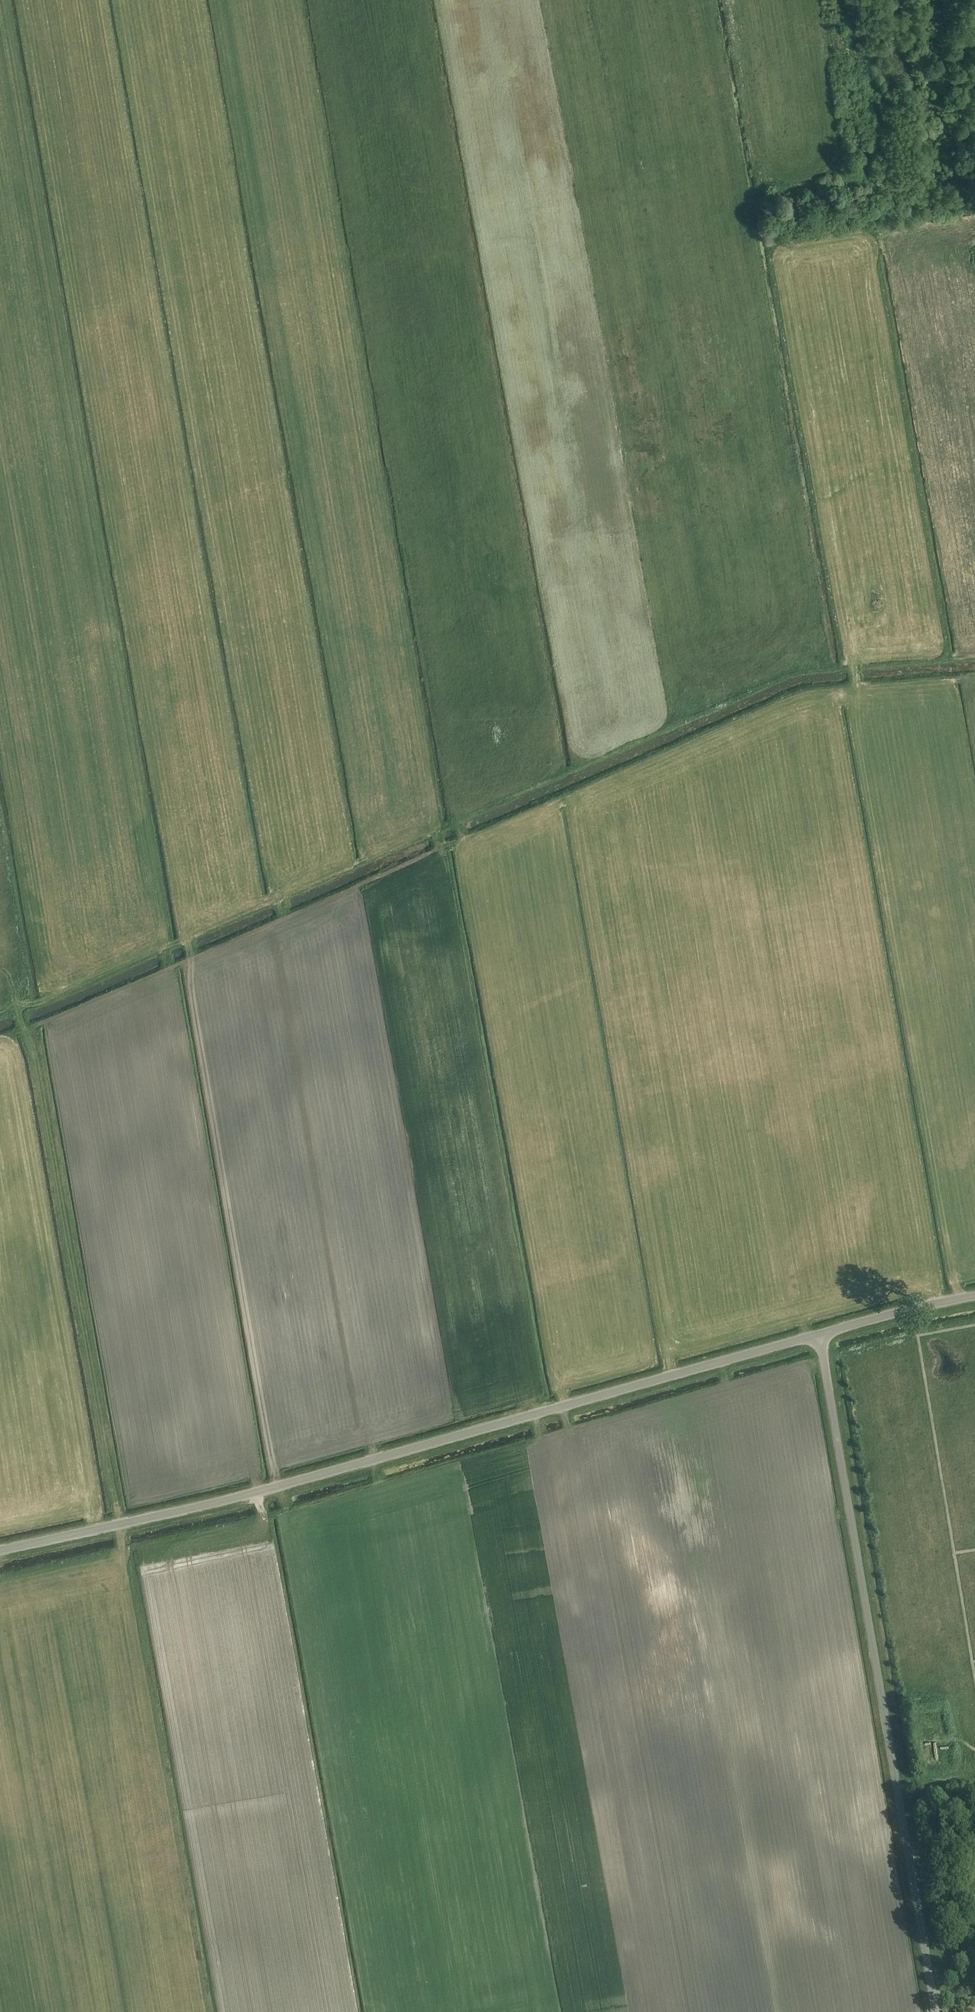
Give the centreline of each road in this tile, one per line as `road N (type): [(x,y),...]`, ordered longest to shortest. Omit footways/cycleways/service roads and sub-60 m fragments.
road 1 (unclassified): [(0,1550),(204,1505),(819,1334)]
road 2 (unclassified): [(936,2011),(819,1334)]
road 3 (unclassified): [(819,1334),(974,1295)]

